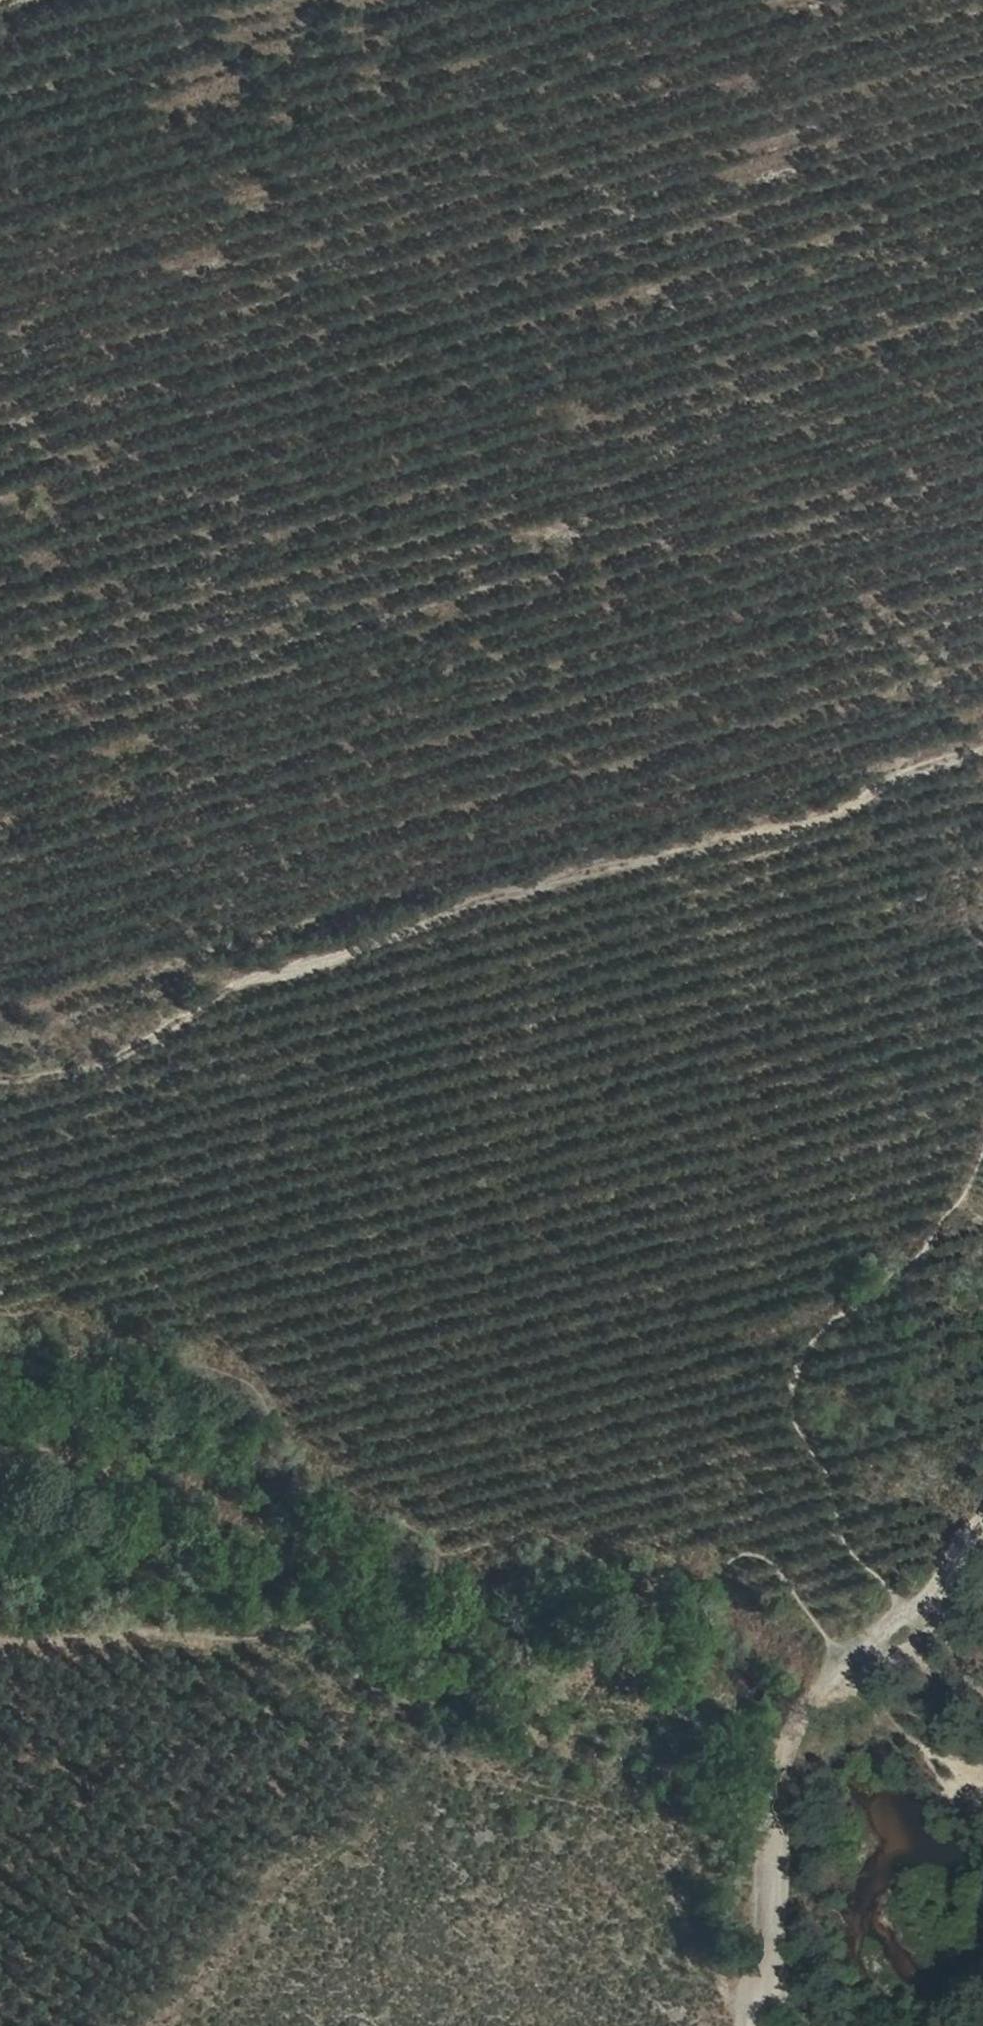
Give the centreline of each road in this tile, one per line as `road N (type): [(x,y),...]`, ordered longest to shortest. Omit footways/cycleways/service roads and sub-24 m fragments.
road 1 (track): [(784,1802),(812,1710),(982,1541)]
road 2 (track): [(761,2025),(784,1802)]

